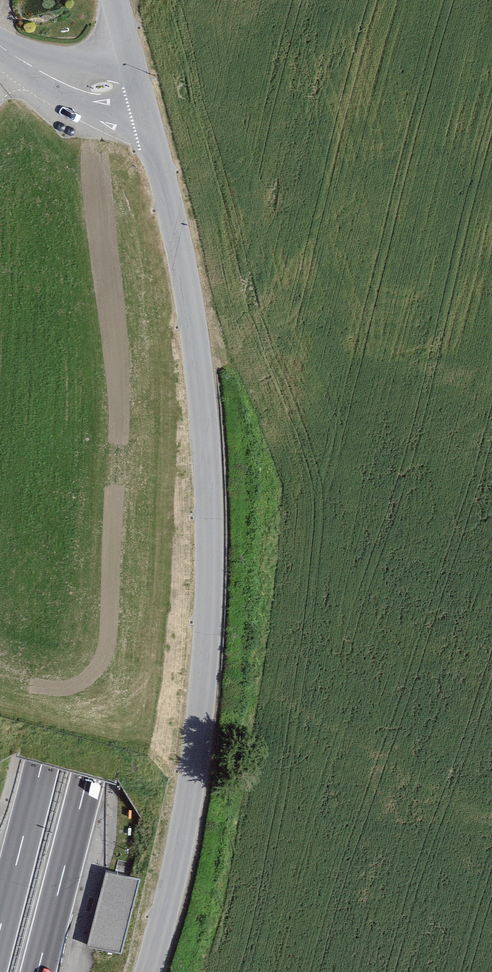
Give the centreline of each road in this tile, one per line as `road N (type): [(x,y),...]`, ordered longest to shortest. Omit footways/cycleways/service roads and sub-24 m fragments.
road 1 (motorway): [(36,971),(306,0)]
road 2 (motorway): [(252,0),(0,926)]
road 3 (tertiary): [(137,80),(187,283),(208,482),(199,725),(179,854),(148,971)]
road 4 (unclassified): [(137,80),(91,88),(61,81),(0,45)]

